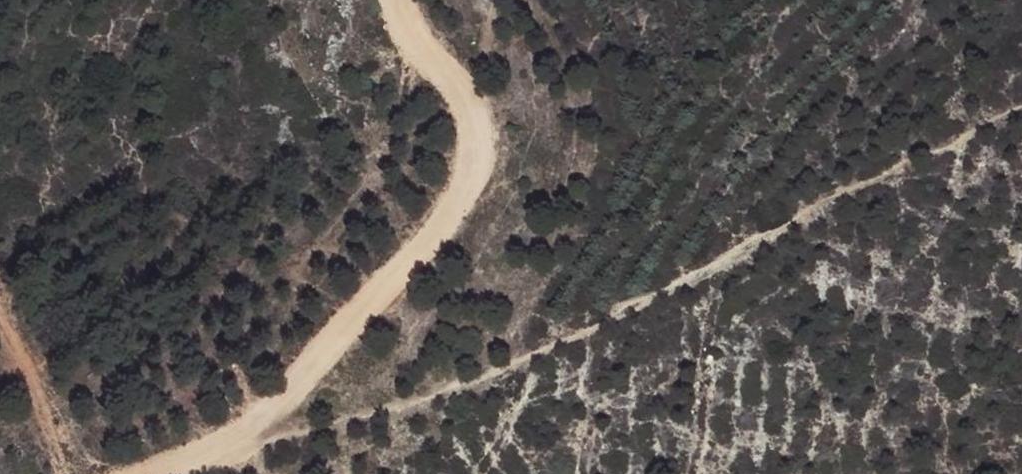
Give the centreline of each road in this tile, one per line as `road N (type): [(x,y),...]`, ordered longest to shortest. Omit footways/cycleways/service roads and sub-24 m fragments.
road 1 (track): [(402,0),(402,13),(468,109),(482,154),(458,211),(262,425),(207,457),(148,473)]

